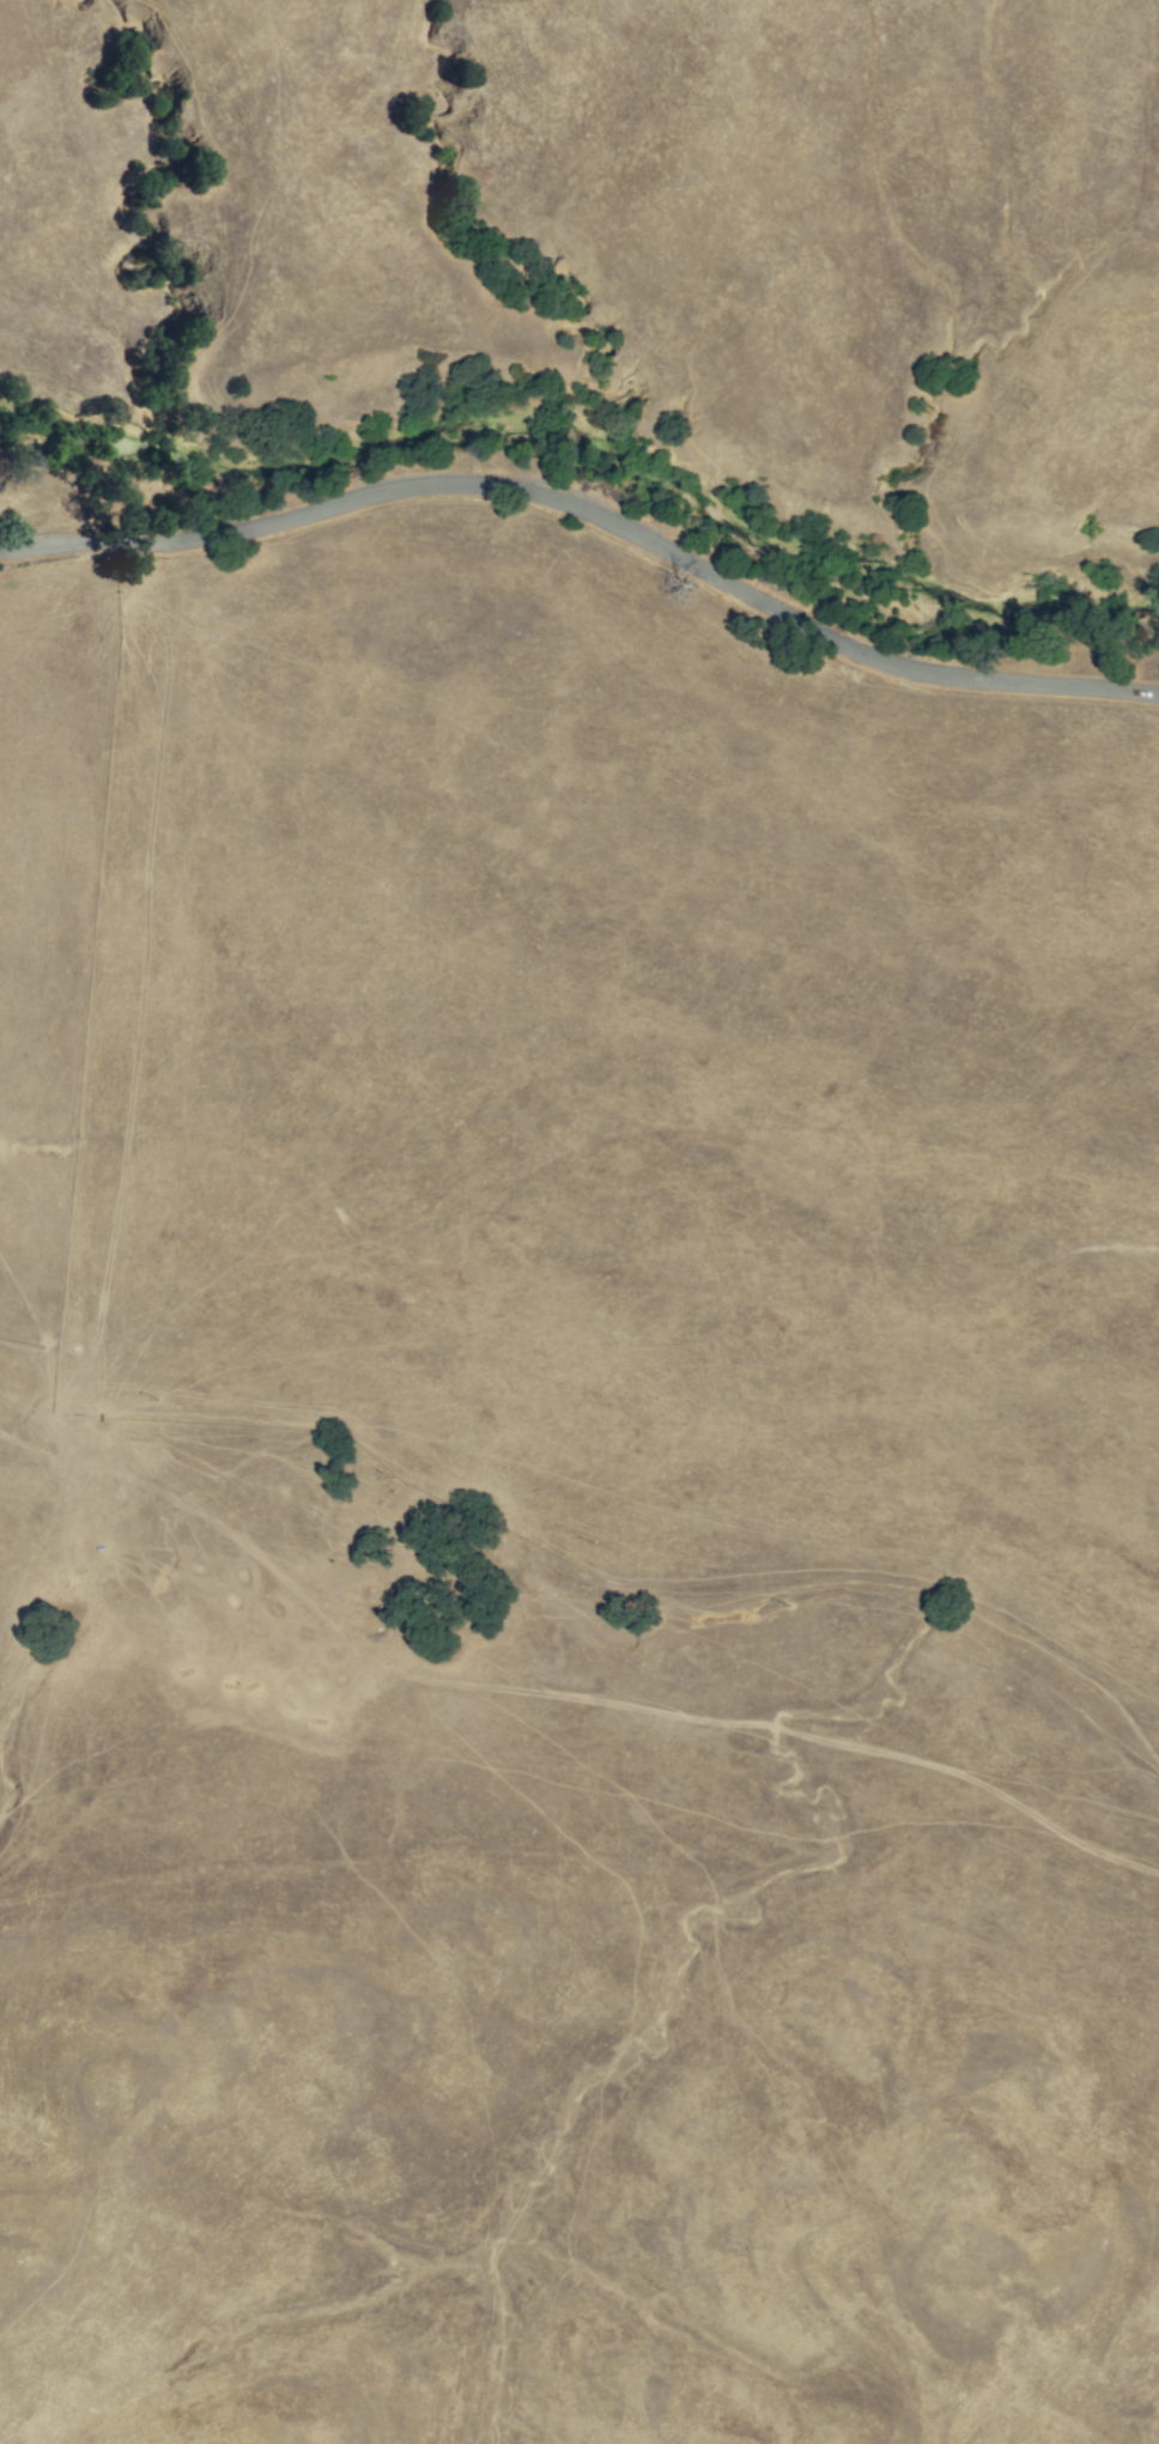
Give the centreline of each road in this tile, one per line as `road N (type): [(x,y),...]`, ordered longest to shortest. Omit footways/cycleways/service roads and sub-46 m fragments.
road 1 (tertiary): [(1158,695),(900,666),(601,516),(527,491),(429,489),(210,542),(0,556)]

